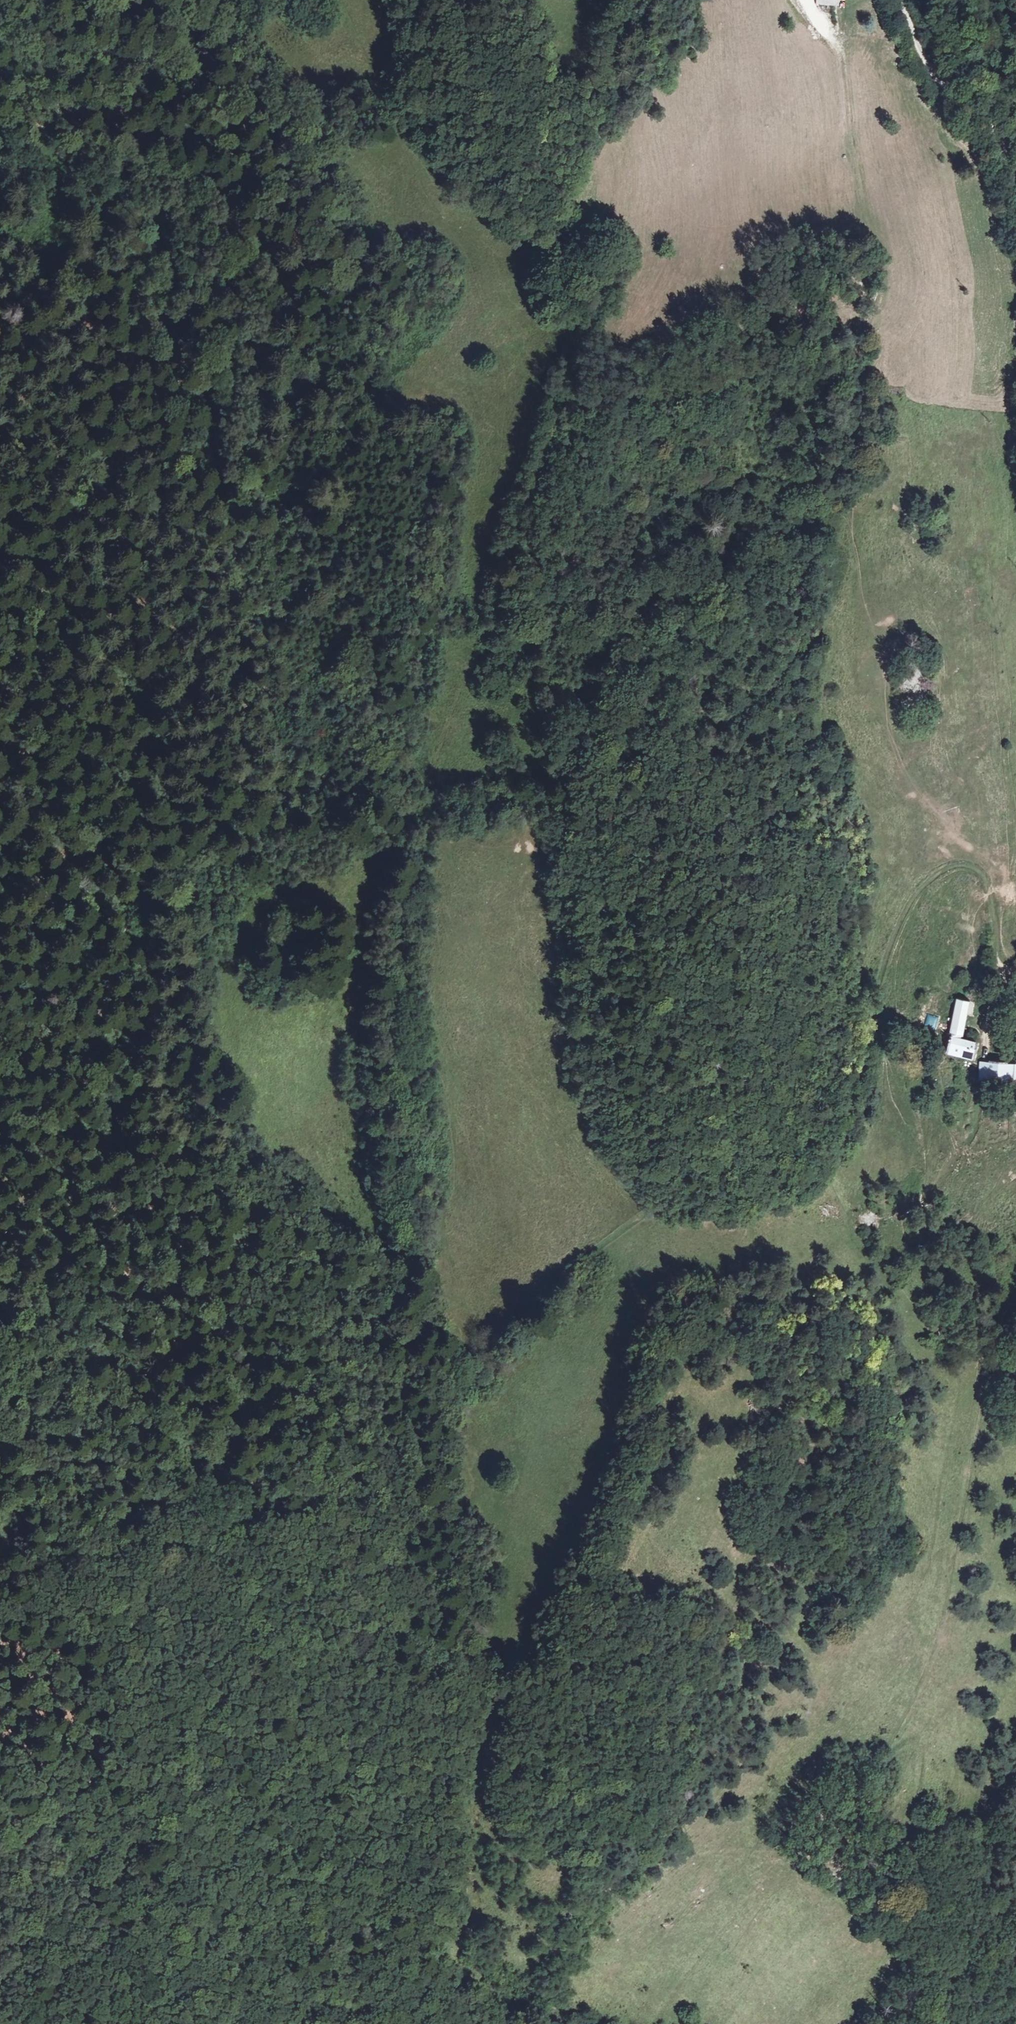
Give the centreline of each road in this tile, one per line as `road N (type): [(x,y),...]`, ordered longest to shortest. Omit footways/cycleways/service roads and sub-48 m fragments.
road 1 (track): [(1015,970),(1005,973),(997,964),(991,893),(980,872),(955,866),(934,876),(898,926),(820,1167),(744,1214),(670,1209),(630,1223)]
road 2 (track): [(899,0),(937,79),(997,138),(1015,201)]

